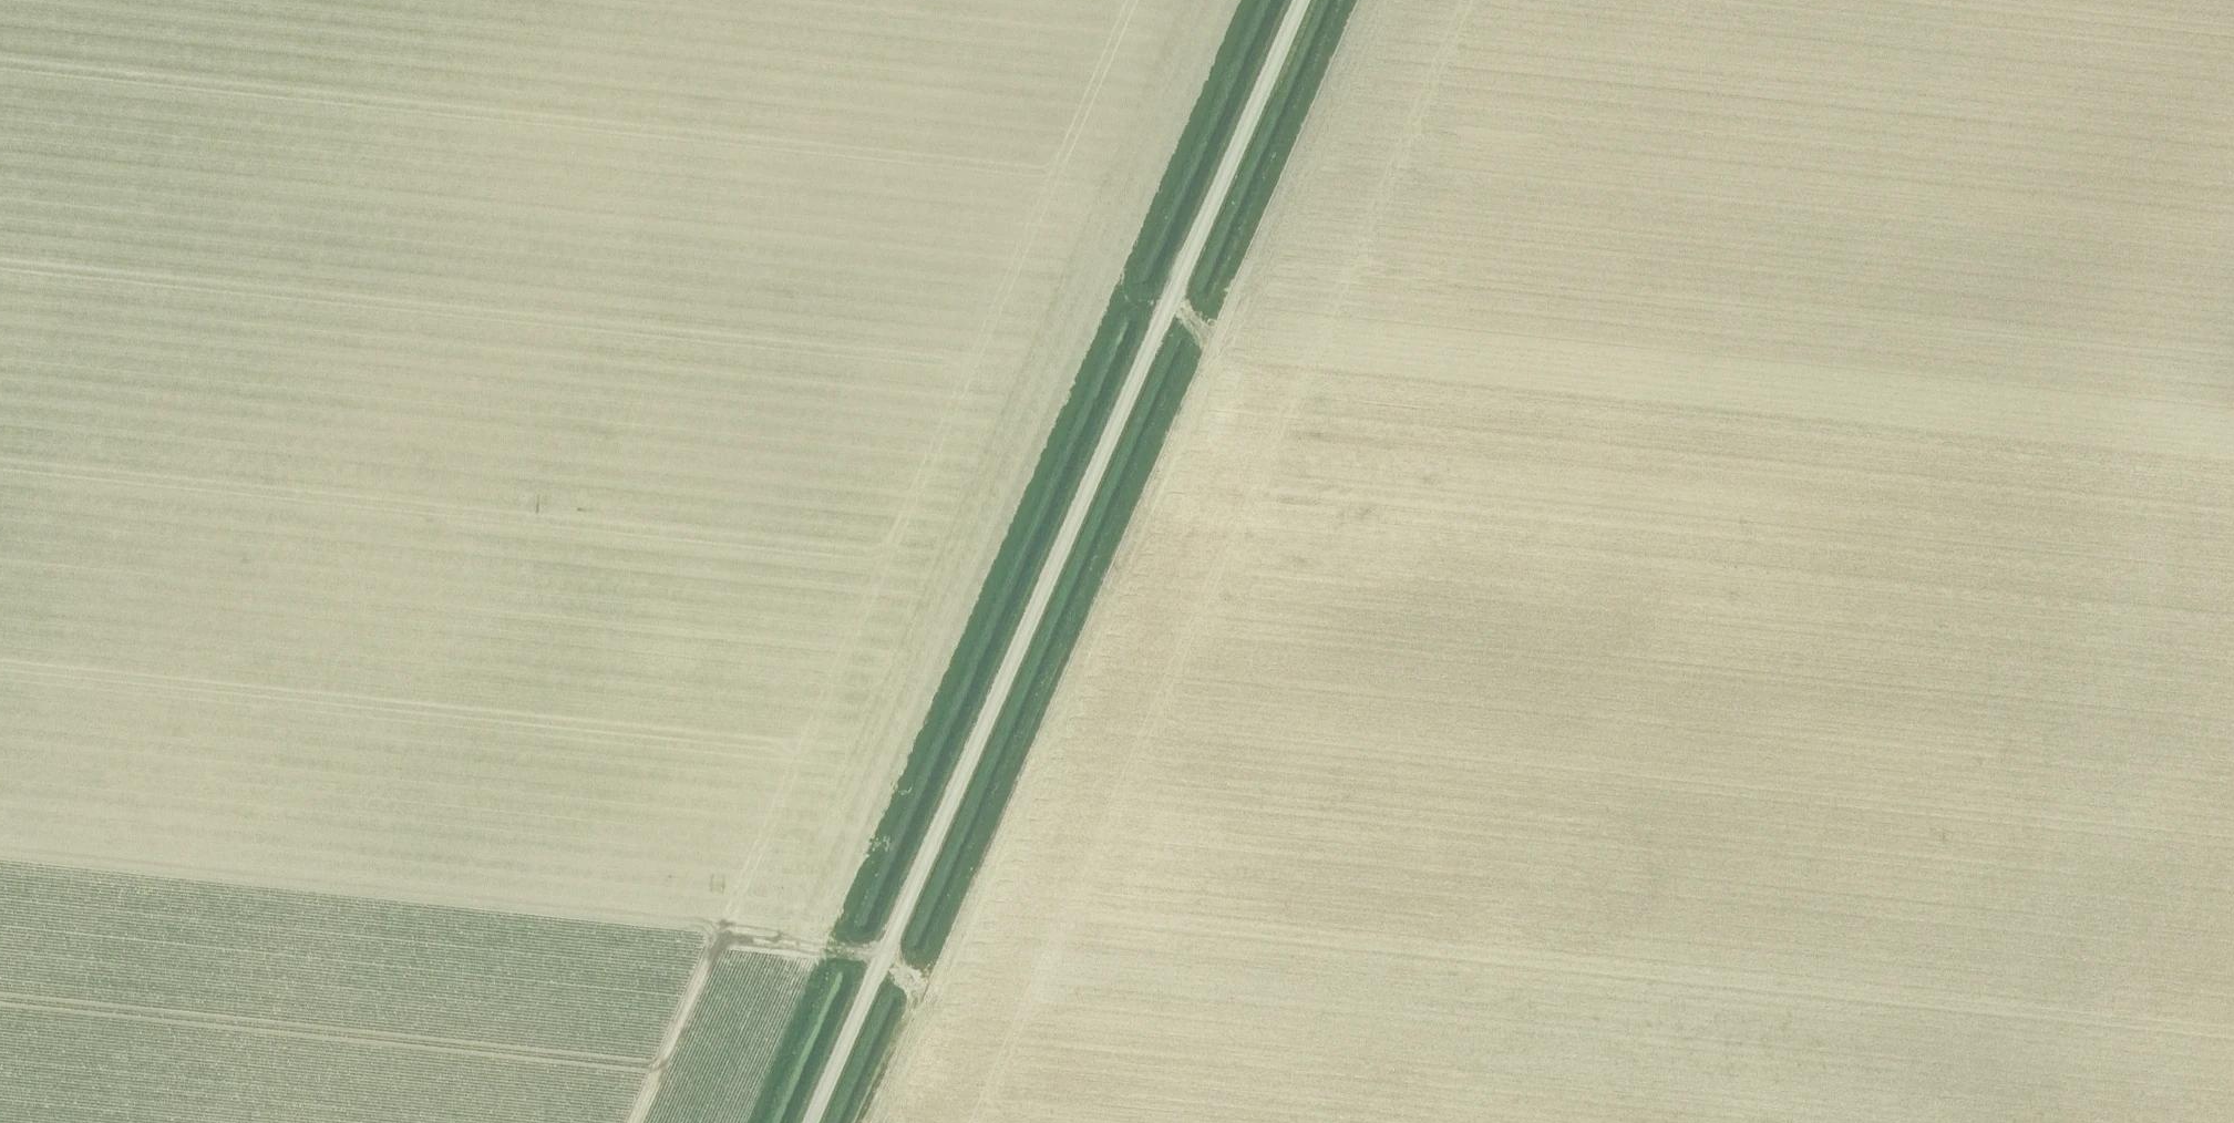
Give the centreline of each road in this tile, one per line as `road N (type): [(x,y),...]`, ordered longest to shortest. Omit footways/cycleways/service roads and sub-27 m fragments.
road 1 (unclassified): [(811,1122),(1300,0)]

